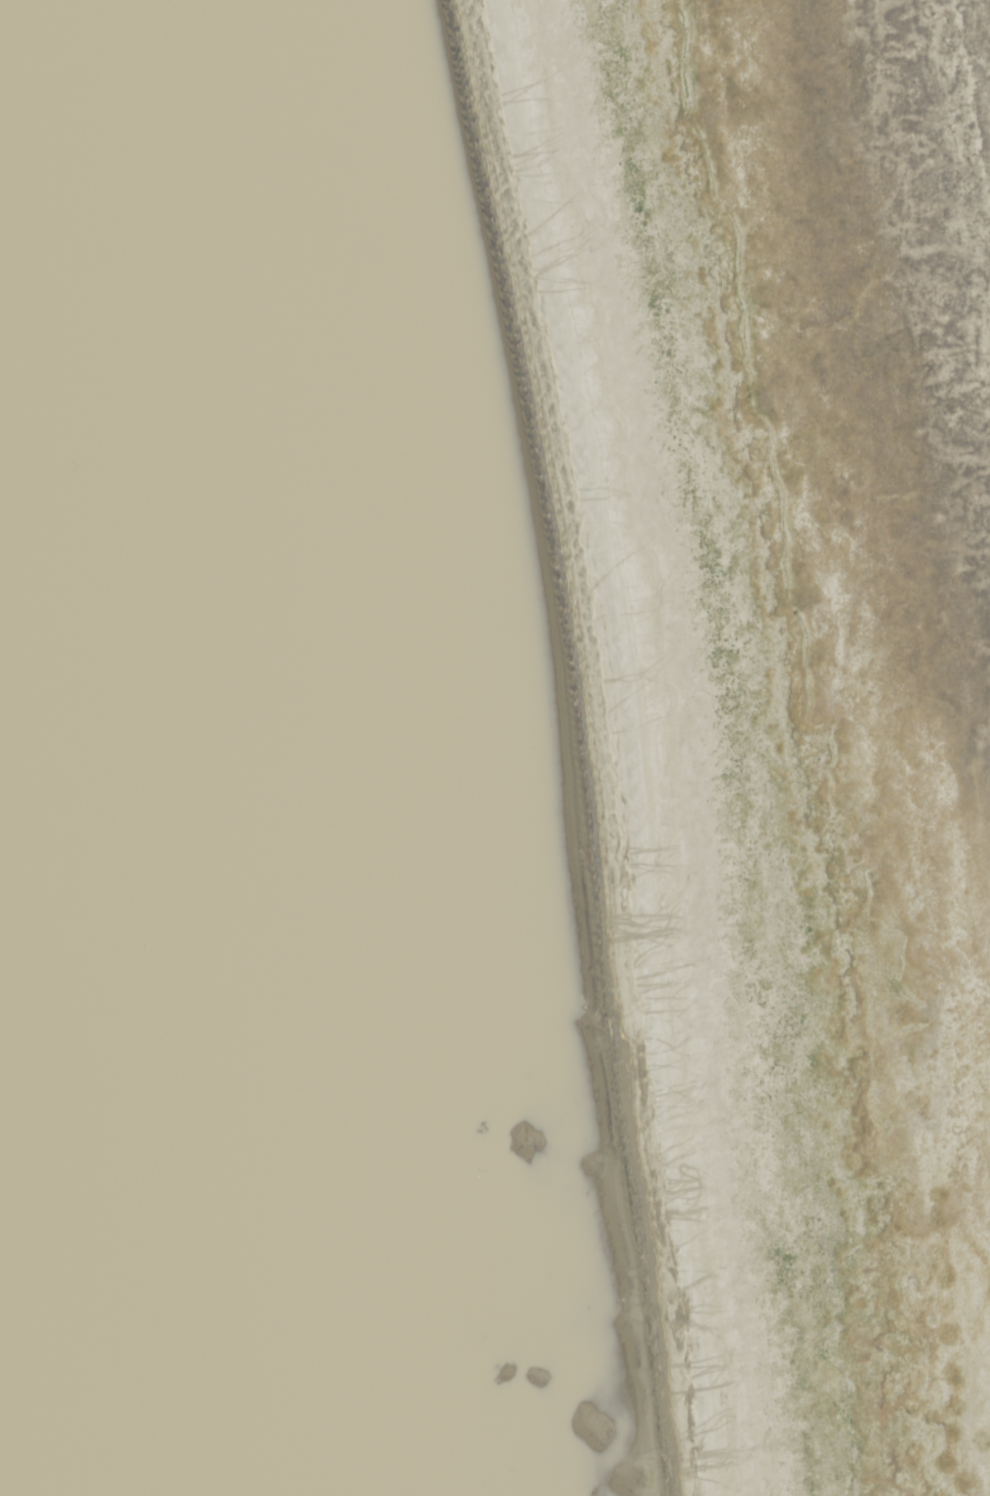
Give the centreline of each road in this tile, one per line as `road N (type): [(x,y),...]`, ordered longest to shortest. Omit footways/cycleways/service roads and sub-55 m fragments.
road 1 (residential): [(707,0),(703,41),(912,1358),(921,1495)]

